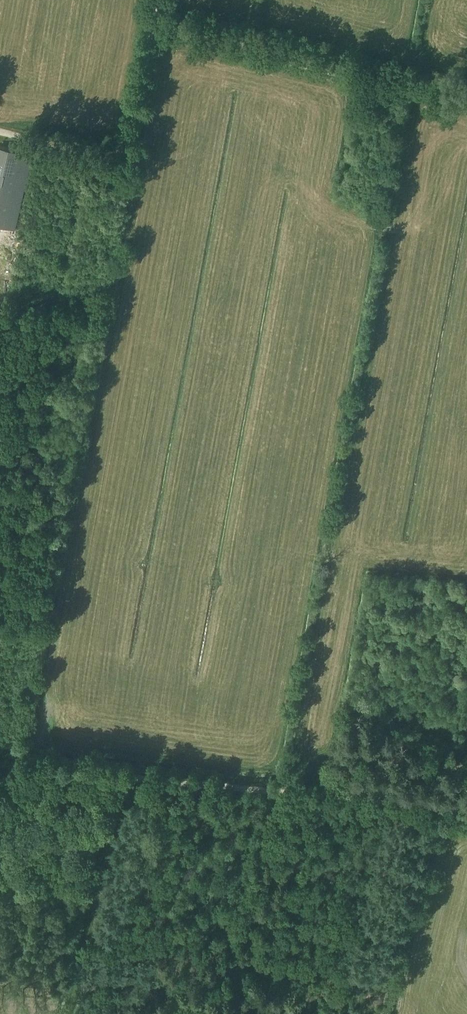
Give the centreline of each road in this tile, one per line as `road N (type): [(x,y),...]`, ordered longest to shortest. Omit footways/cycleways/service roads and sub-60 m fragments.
road 1 (track): [(0,762),(466,805)]
road 2 (track): [(0,135),(123,160),(154,0)]

